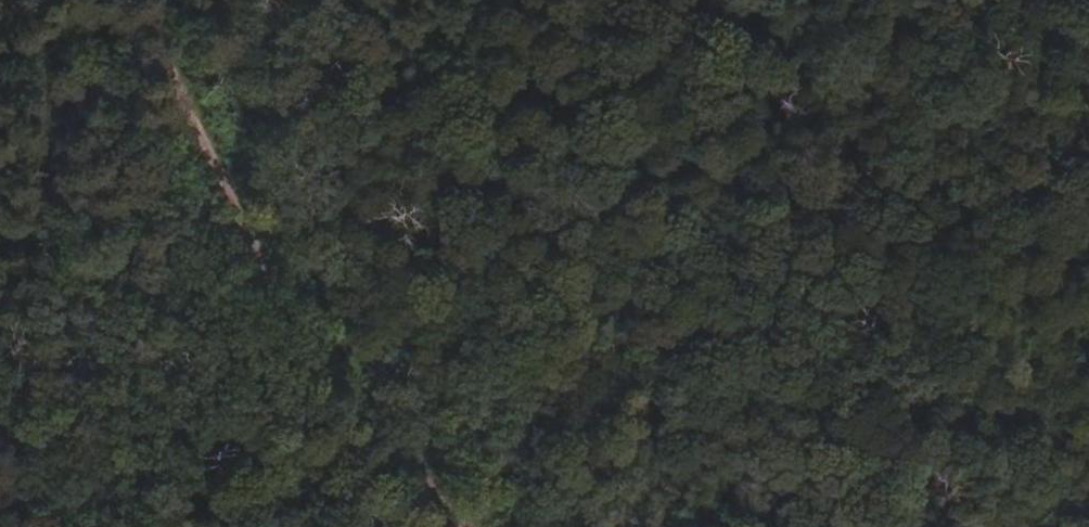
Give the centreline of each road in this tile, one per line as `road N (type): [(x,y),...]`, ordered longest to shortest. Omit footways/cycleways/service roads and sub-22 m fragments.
road 1 (track): [(138,0),(332,390),(461,526)]

